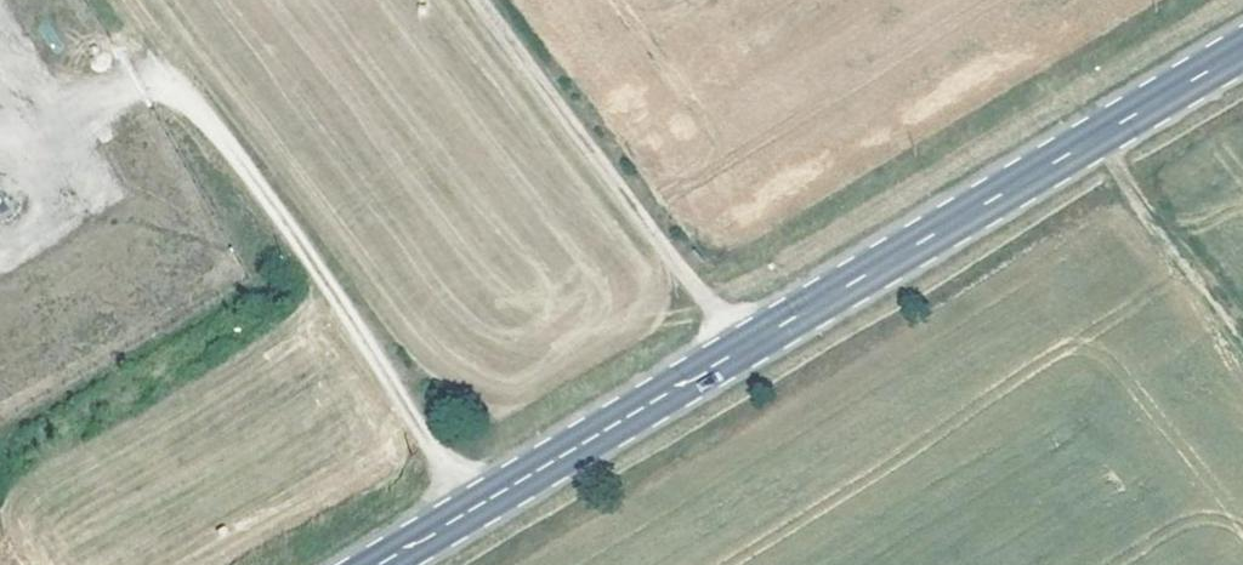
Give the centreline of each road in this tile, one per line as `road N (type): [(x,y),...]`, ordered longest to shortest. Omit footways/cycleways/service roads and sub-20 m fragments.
road 1 (primary): [(1242,50),(377,564)]
road 2 (track): [(745,346),(477,0)]

